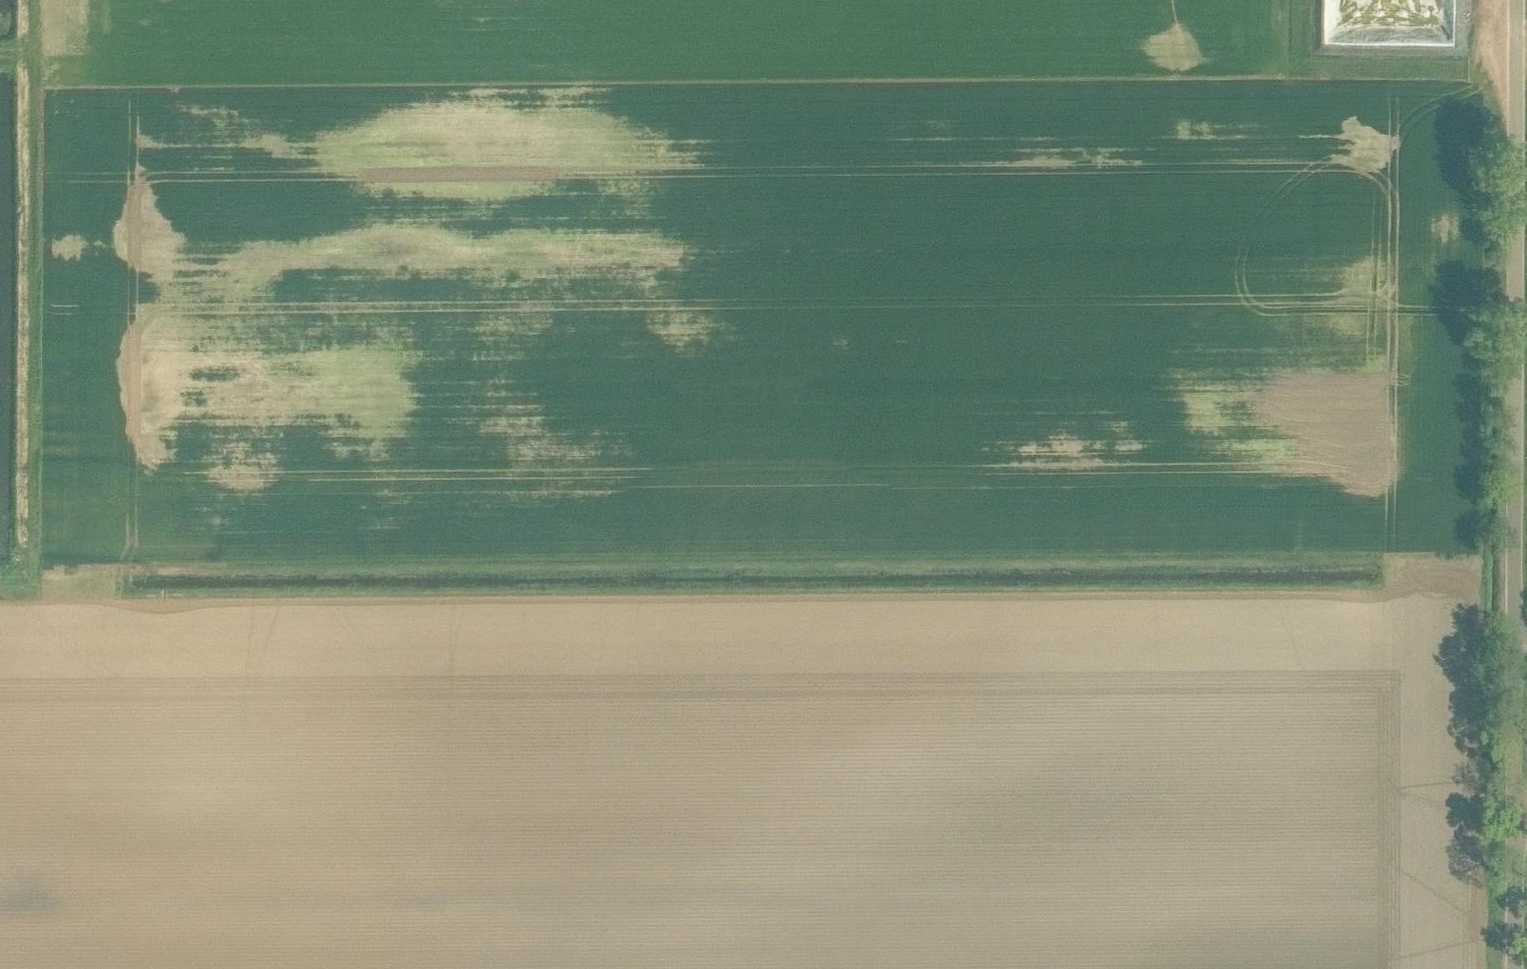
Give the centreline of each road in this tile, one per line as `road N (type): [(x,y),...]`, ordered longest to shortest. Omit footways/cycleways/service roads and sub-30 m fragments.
road 1 (unclassified): [(1515,648),(1517,0)]
road 2 (unclassified): [(1514,823),(1515,648)]
road 3 (unclassified): [(1515,968),(1514,823)]

